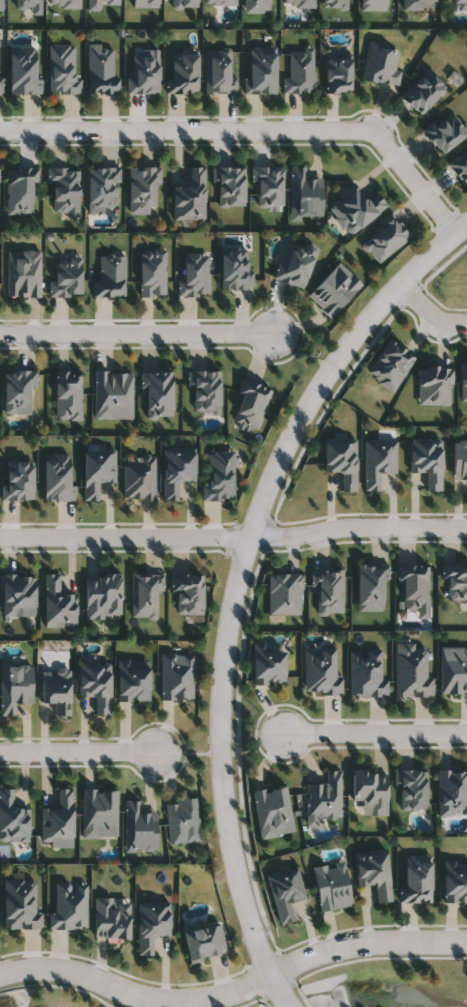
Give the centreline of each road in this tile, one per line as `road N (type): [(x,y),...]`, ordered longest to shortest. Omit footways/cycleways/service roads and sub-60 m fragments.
road 1 (residential): [(292,1006),(251,933),(216,745),(218,665),(242,557),(268,485),(346,347),(466,223)]
road 2 (residential): [(454,231),(373,131),(0,130)]
road 3 (residential): [(466,942),(338,948),(186,1003),(44,967),(0,974)]
road 4 (residential): [(466,527),(346,528),(248,540),(0,539)]
road 5 (residential): [(272,335),(0,334)]
road 6 (residential): [(285,734),(466,733)]
road 7 (residential): [(156,751),(0,752)]

